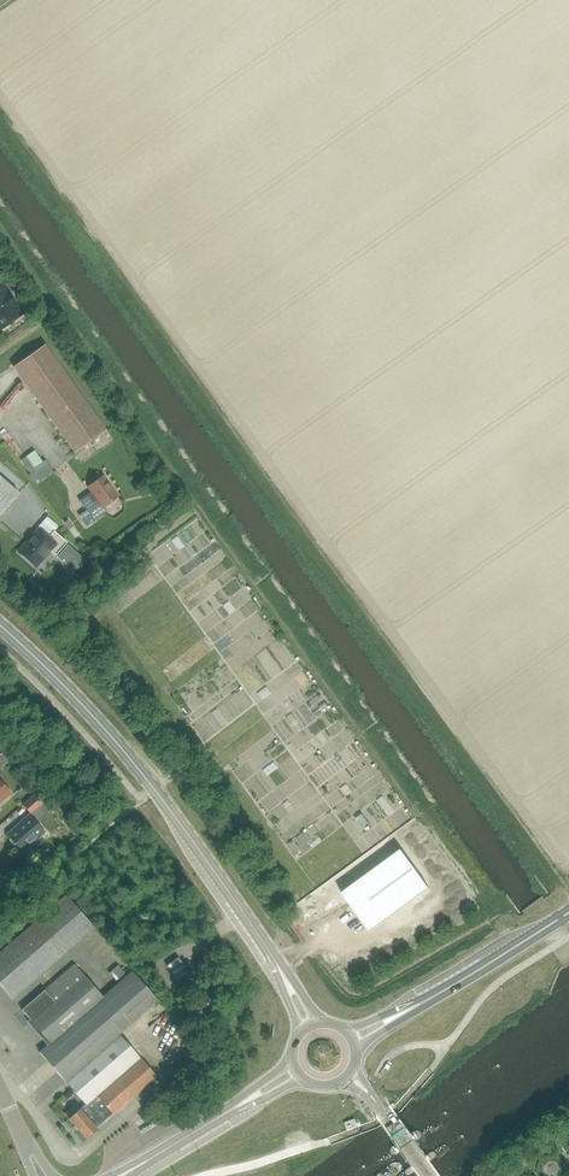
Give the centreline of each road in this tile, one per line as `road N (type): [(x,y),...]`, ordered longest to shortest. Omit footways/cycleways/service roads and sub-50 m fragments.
road 1 (secondary): [(276,964),(135,765),(0,626)]
road 2 (primary): [(424,1001),(568,912)]

